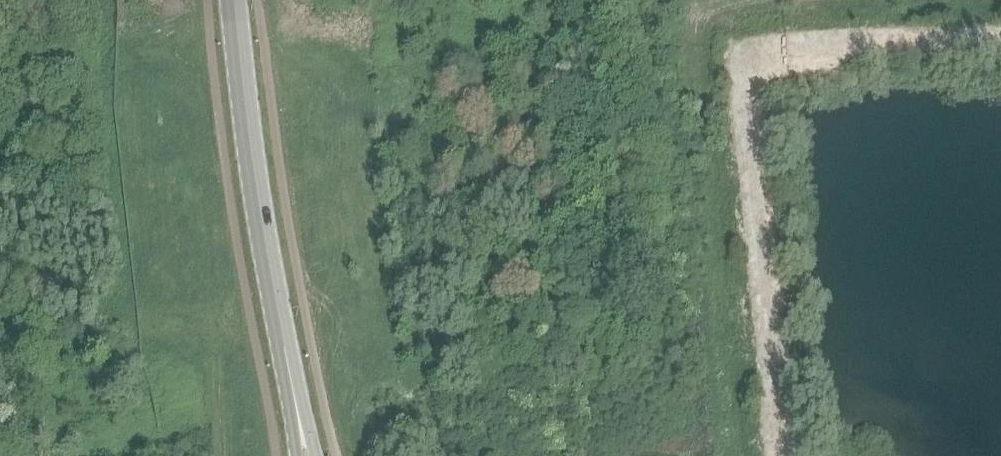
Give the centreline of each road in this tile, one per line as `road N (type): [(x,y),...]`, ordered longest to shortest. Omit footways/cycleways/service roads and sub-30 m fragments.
road 1 (track): [(778,455),(746,113),(757,66),(804,47),(1000,38)]
road 2 (secondary): [(307,455),(232,0)]

